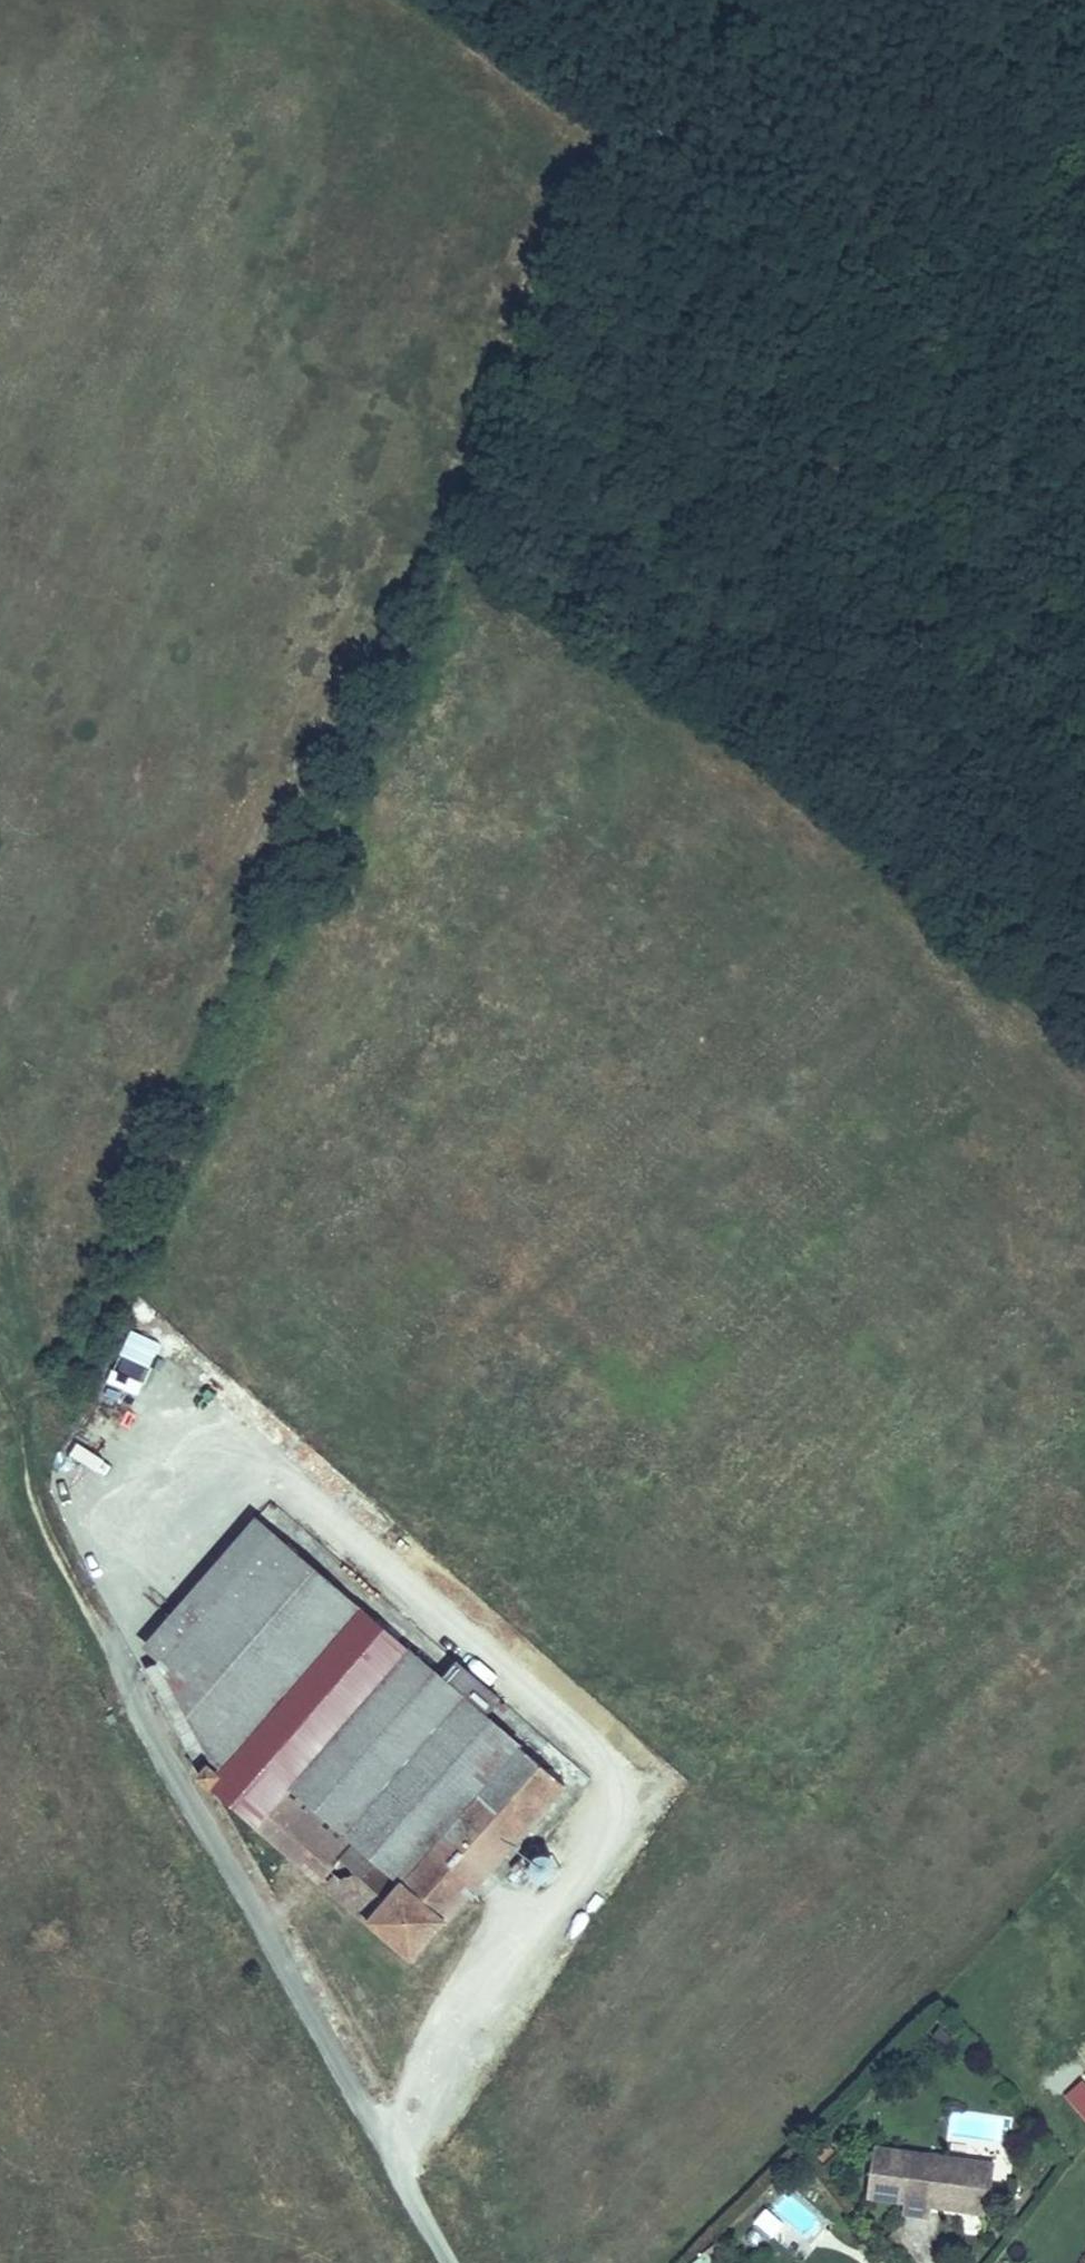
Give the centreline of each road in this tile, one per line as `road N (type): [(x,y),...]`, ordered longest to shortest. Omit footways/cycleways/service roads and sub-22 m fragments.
road 1 (residential): [(447,2262),(111,1653)]
road 2 (track): [(0,1381),(24,1428),(39,1512),(111,1653)]

